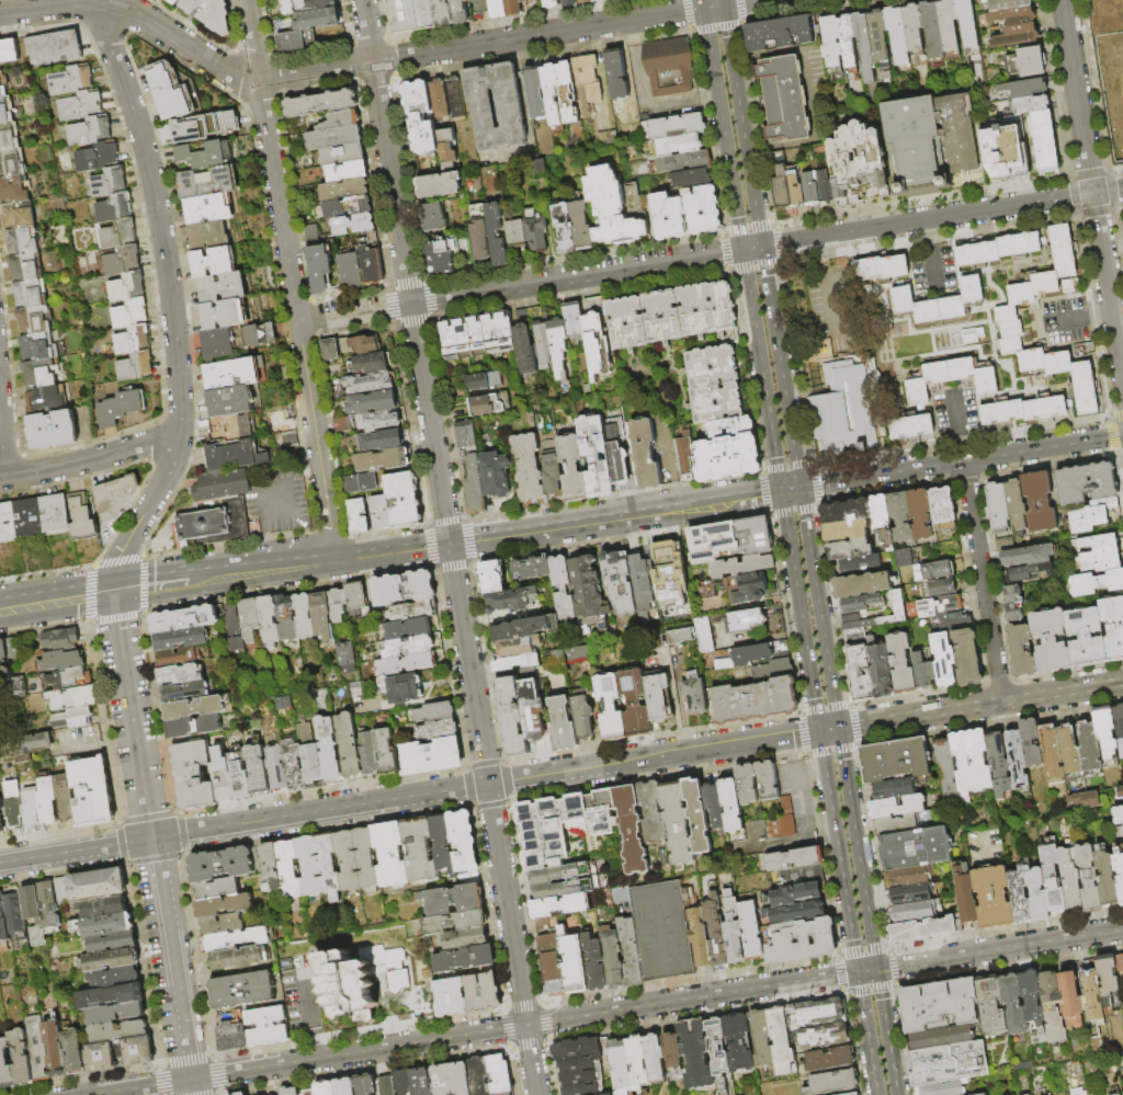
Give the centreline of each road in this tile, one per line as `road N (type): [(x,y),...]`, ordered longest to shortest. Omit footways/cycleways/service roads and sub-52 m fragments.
road 1 (residential): [(858,972),(190,1080)]
road 2 (residential): [(116,590),(124,549),(171,466),(181,420),(150,171),(91,4)]
road 3 (residential): [(334,561),(247,0)]
road 4 (residential): [(538,1094),(450,544)]
road 5 (residential): [(297,322),(742,249)]
road 6 (residential): [(704,9),(260,81)]
road 7 (residential): [(1122,381),(1062,0)]
road 8 (tertiary): [(151,840),(487,786)]
road 9 (secondary): [(1122,436),(799,488)]
road 10 (residential): [(818,237),(1122,187)]
road 11 (residential): [(411,304),(363,0)]
road 12 (secondary): [(838,729),(1122,683)]
road 13 (residential): [(260,81),(228,73),(114,4),(0,13)]
road 14 (secondary): [(706,502),(450,544)]
road 15 (residential): [(151,840),(116,590)]
road 16 (residential): [(1122,929),(876,969)]
road 17 (secondary): [(742,249),(781,491)]
road 18 (residential): [(999,703),(963,461)]
road 19 (secondary): [(838,729),(799,488)]
road 20 (secondary): [(781,491),(819,732)]
road 21 (secondary): [(819,732),(858,972)]
road 22 (residential): [(190,1080),(151,840)]
road 23 (residential): [(450,544),(411,304)]
road 24 (secondary): [(876,969),(838,729)]
road 25 (secondary): [(704,9),(742,249)]
road 26 (secondary): [(796,465),(761,246)]
road 27 (tertiary): [(609,766),(719,742),(819,732)]
road 28 (residential): [(181,430),(0,478)]
road 29 (tertiary): [(0,864),(151,840)]
road 30 (secondary): [(746,152),(723,7)]
road 31 (secondary): [(334,561),(191,579)]
road 32 (tertiary): [(487,786),(609,766)]
road 33 (secondary): [(858,972),(878,1094)]

